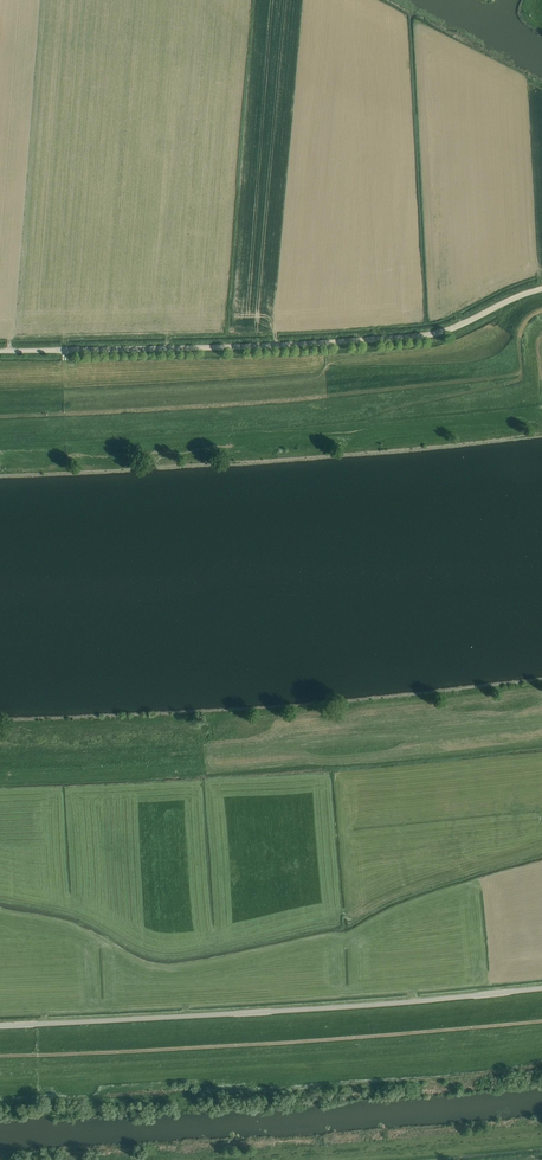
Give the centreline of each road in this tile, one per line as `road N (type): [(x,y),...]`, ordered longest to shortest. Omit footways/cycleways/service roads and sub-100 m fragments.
road 1 (unclassified): [(541,289),(442,332),(412,336),(0,351)]
road 2 (tertiary): [(541,988),(0,1026)]

